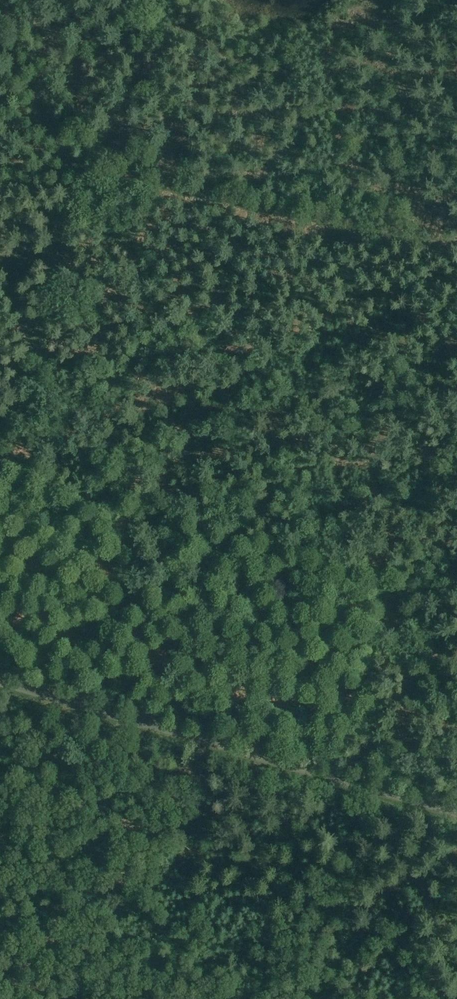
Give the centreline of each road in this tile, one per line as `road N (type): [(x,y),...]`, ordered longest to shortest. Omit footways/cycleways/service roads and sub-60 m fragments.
road 1 (unclassified): [(0,681),(456,814)]
road 2 (track): [(80,173),(456,248)]
road 3 (track): [(0,445),(80,173)]
road 4 (track): [(80,173),(0,26)]

